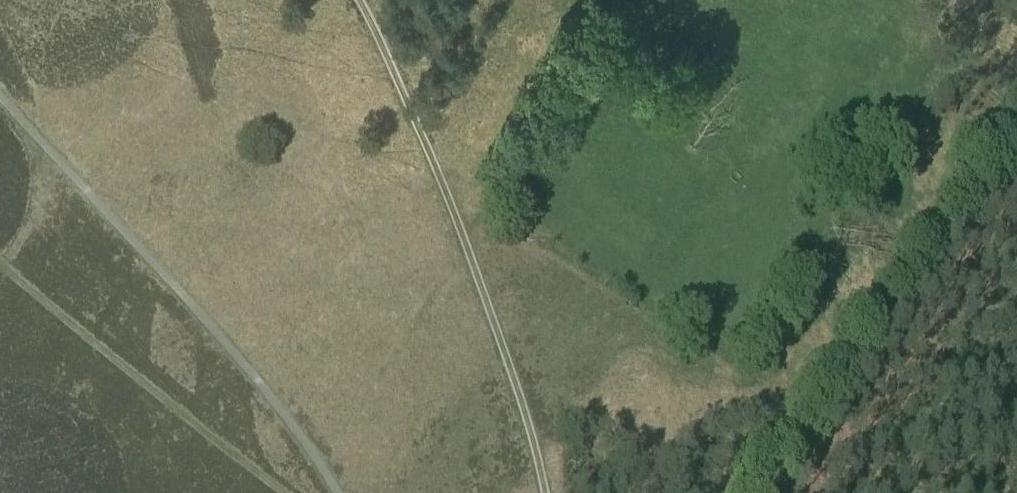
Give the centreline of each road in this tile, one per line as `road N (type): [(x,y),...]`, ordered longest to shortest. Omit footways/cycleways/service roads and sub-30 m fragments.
road 1 (track): [(539,492),(513,386),(435,172),(356,0)]
road 2 (track): [(290,492),(127,370),(0,261)]
road 3 (track): [(798,492),(1016,208)]

